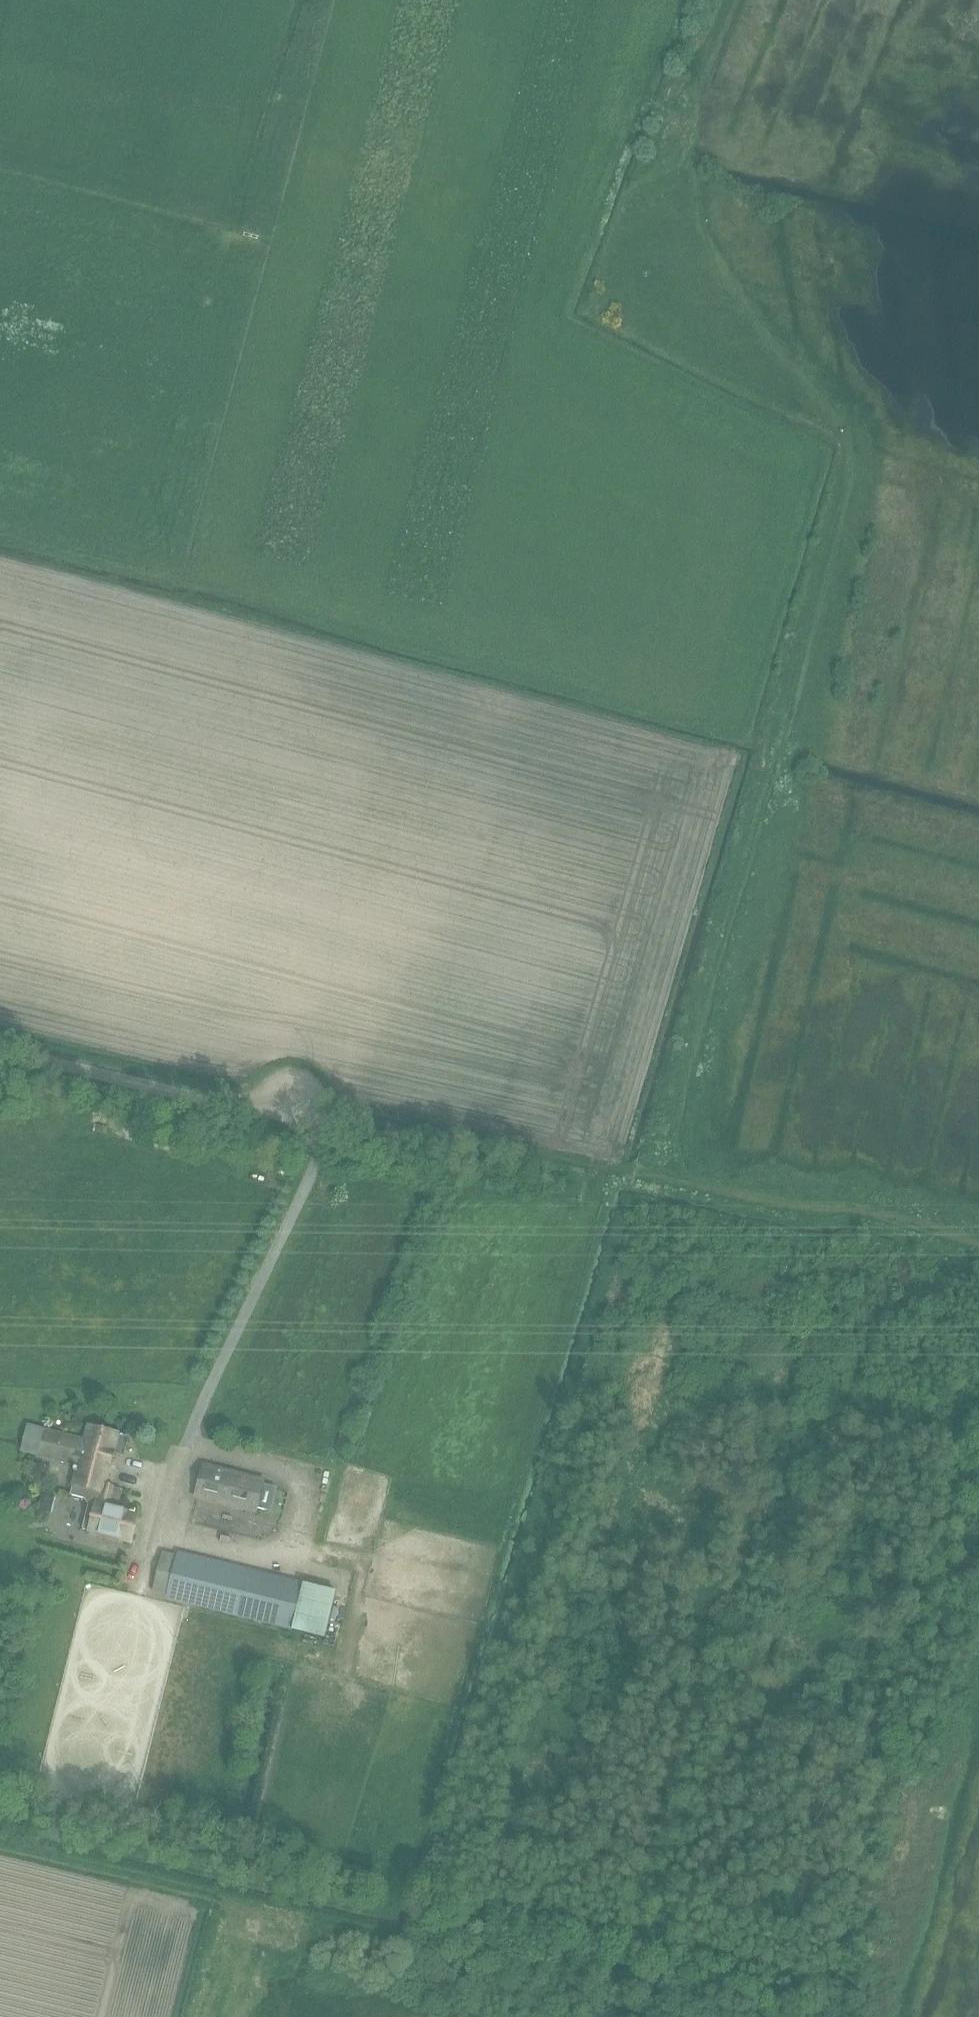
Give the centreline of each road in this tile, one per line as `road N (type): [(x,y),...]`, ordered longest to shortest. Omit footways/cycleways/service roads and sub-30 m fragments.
road 1 (track): [(170,1507),(189,1437),(316,1165),(319,1102)]
road 2 (track): [(664,1176),(300,1097)]
road 3 (unclassified): [(300,1097),(220,1101),(0,1049)]

